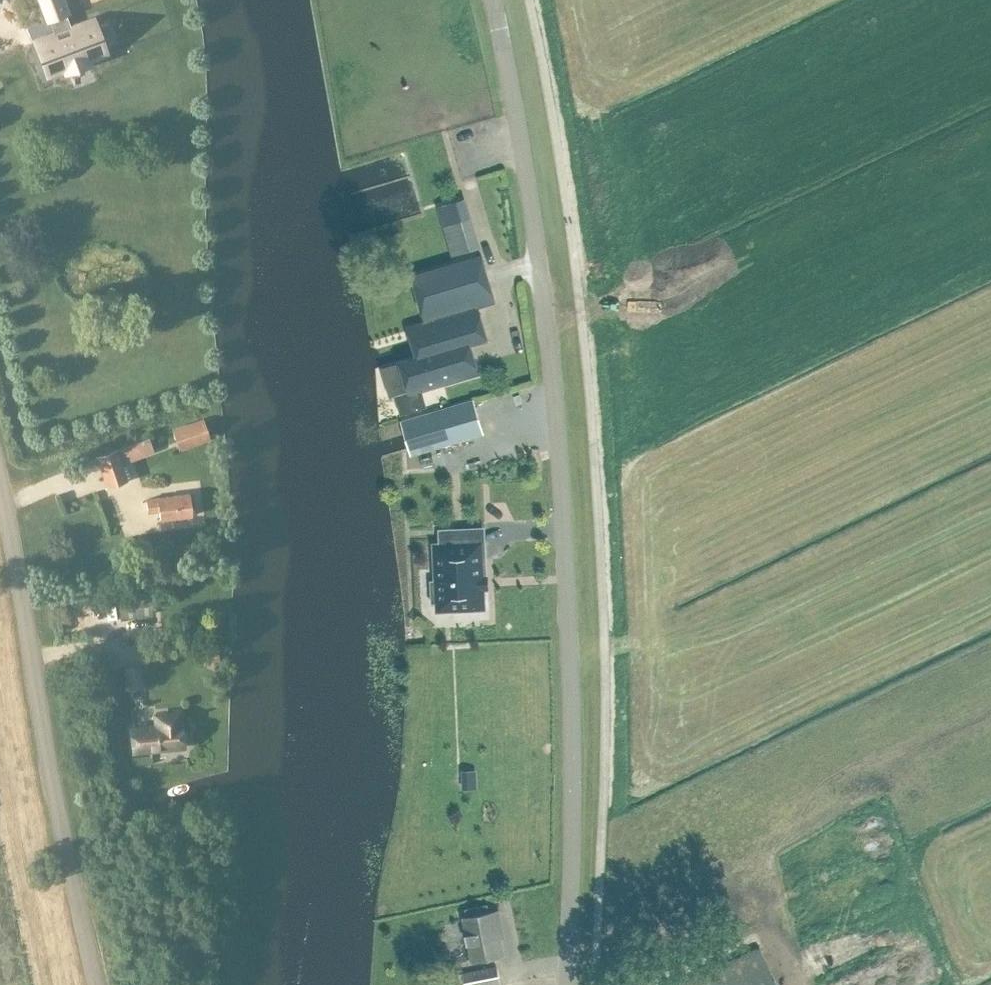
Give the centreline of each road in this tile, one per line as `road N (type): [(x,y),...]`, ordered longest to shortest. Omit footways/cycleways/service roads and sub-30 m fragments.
road 1 (tertiary): [(567,984),(571,674),(551,361),(494,0)]
road 2 (unclassified): [(96,984),(0,480)]

